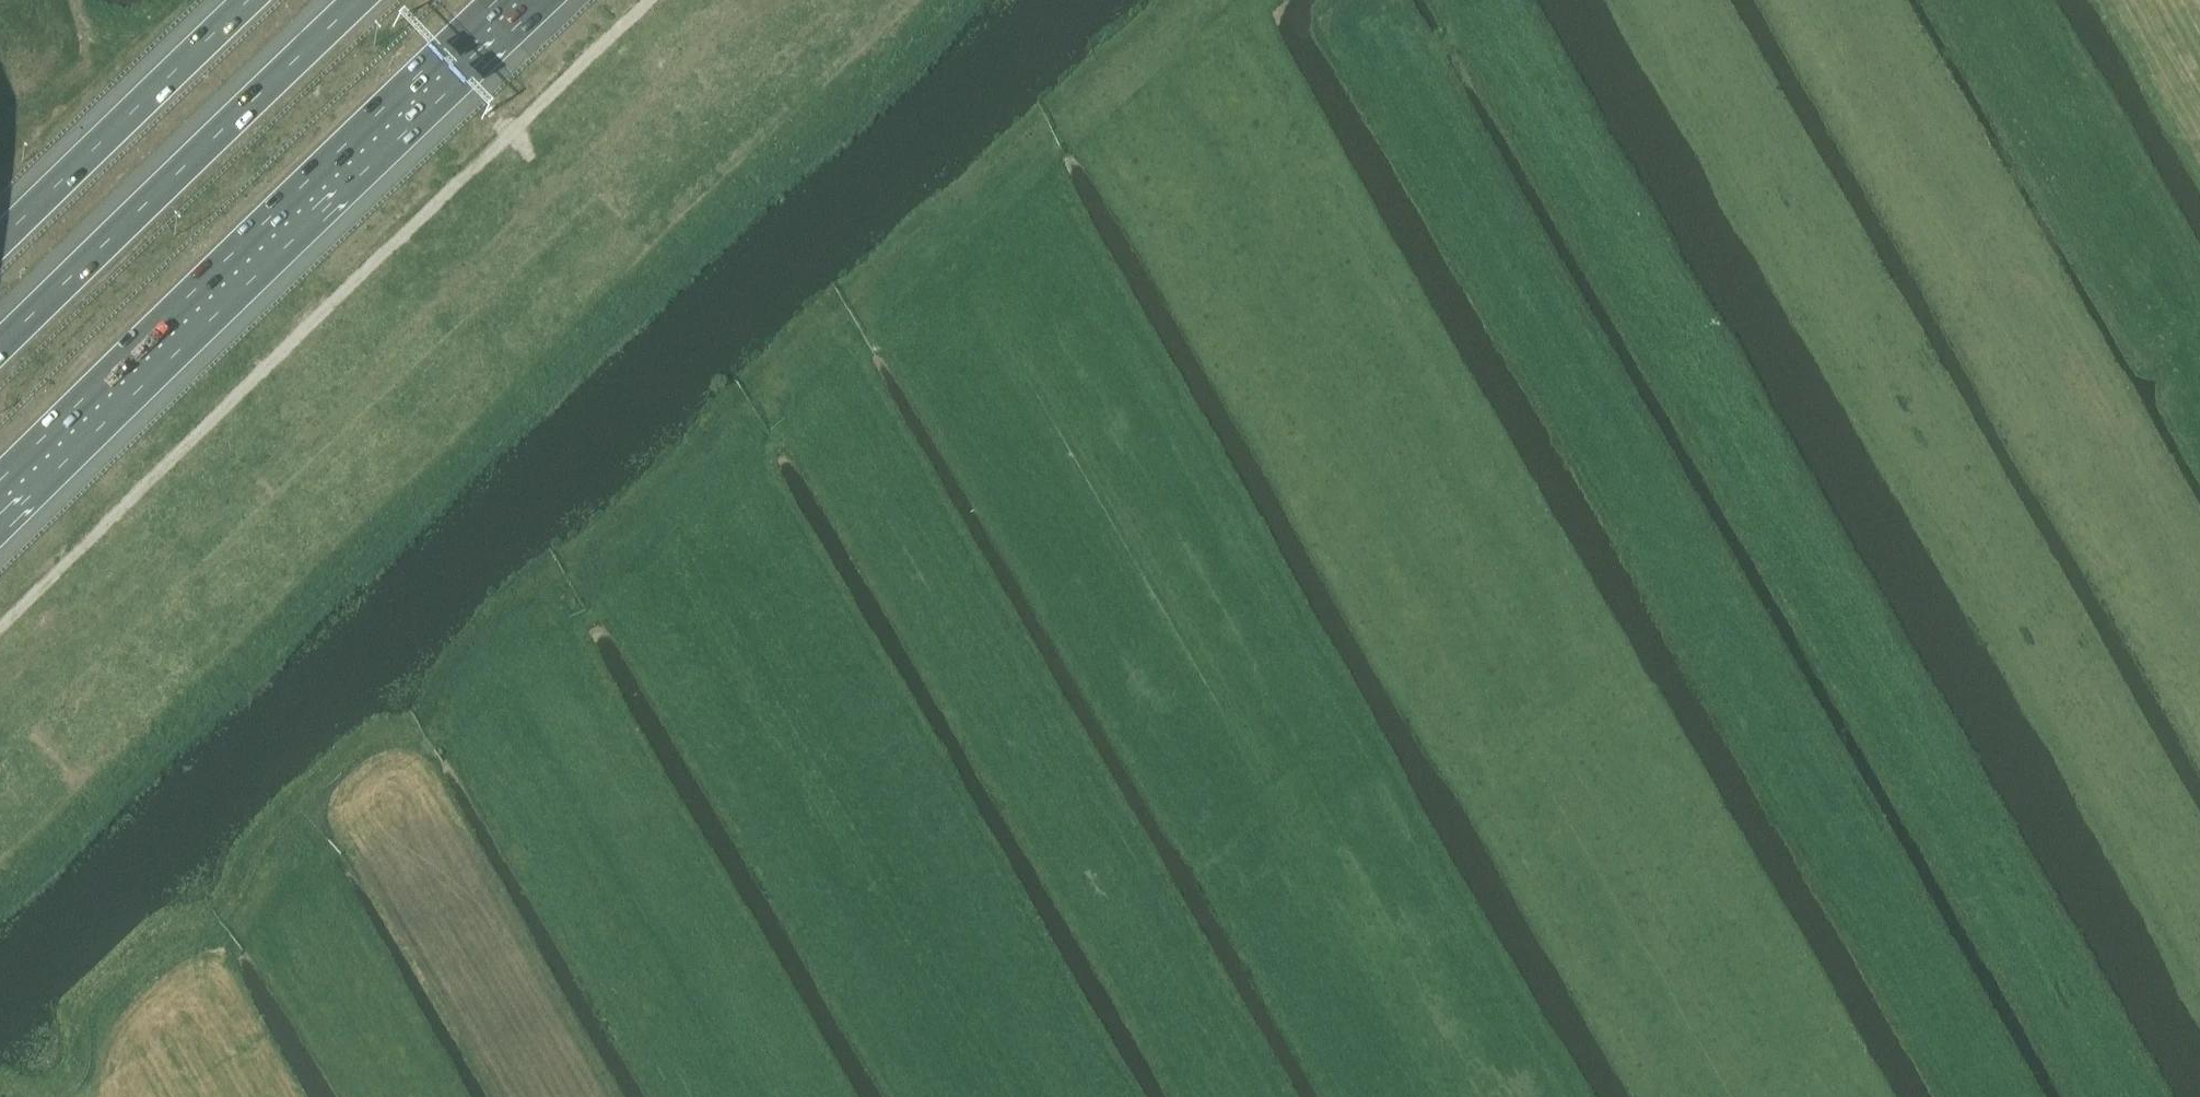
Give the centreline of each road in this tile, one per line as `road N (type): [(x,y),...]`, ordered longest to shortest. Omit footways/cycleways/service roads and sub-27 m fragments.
road 1 (motorway): [(0,505),(525,0)]
road 2 (motorway): [(359,0),(0,346)]
road 3 (motorway): [(250,0),(0,236)]
road 4 (track): [(250,930),(349,1096)]

